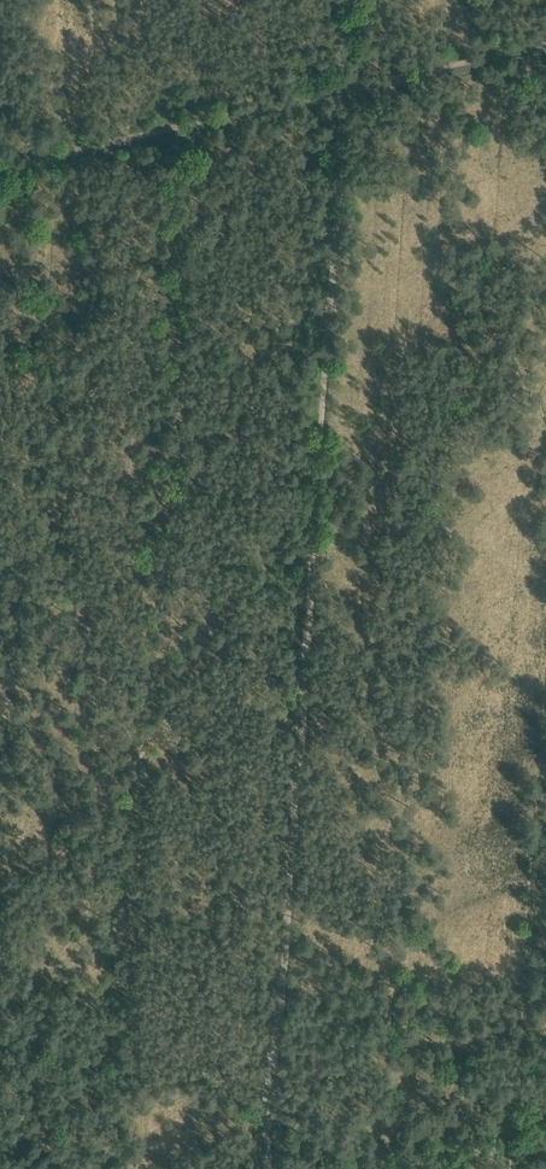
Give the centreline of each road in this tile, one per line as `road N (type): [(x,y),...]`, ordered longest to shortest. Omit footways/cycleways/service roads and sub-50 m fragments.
road 1 (track): [(341,97),(273,1110)]
road 2 (track): [(273,1110),(196,1072),(0,1038)]
road 3 (track): [(349,75),(545,33)]
road 4 (track): [(0,162),(192,120)]
road 5 (track): [(192,120),(349,75)]

